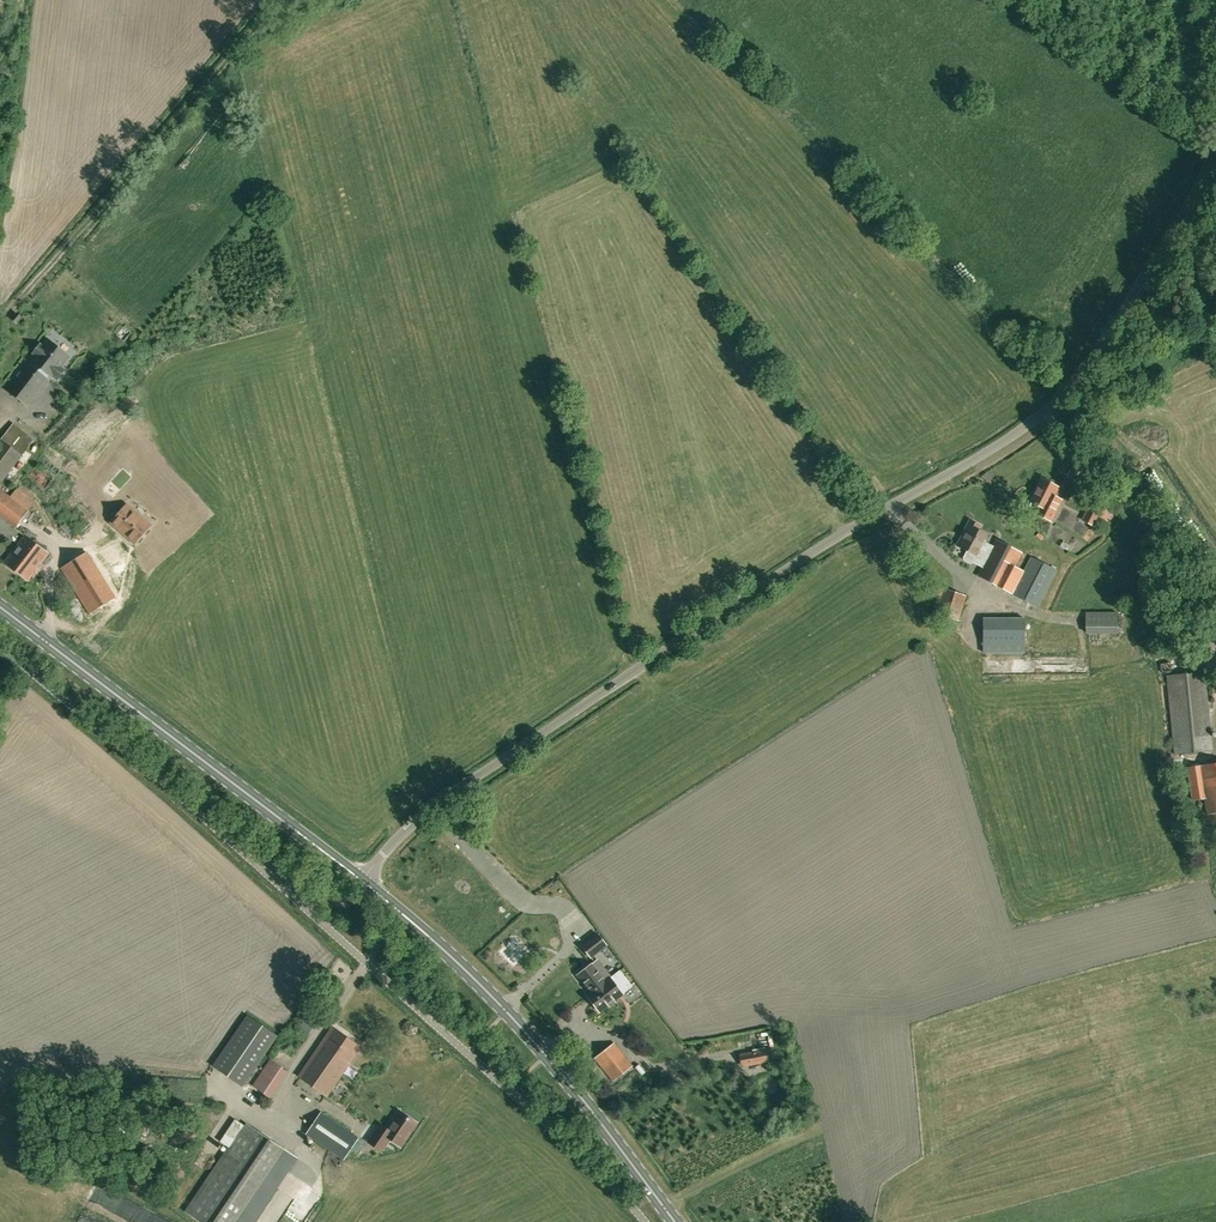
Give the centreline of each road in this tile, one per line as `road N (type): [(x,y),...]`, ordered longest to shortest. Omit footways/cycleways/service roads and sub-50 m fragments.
road 1 (unclassified): [(361,882),(442,799),(851,527),(1047,408)]
road 2 (secondary): [(672,1221),(536,1044),(361,882)]
road 3 (secondary): [(361,882),(0,610)]
road 4 (unclassified): [(1215,675),(1187,584),(1159,539),(1047,408)]
road 5 (unclassified): [(1047,408),(1086,364),(1172,231),(1215,141)]

